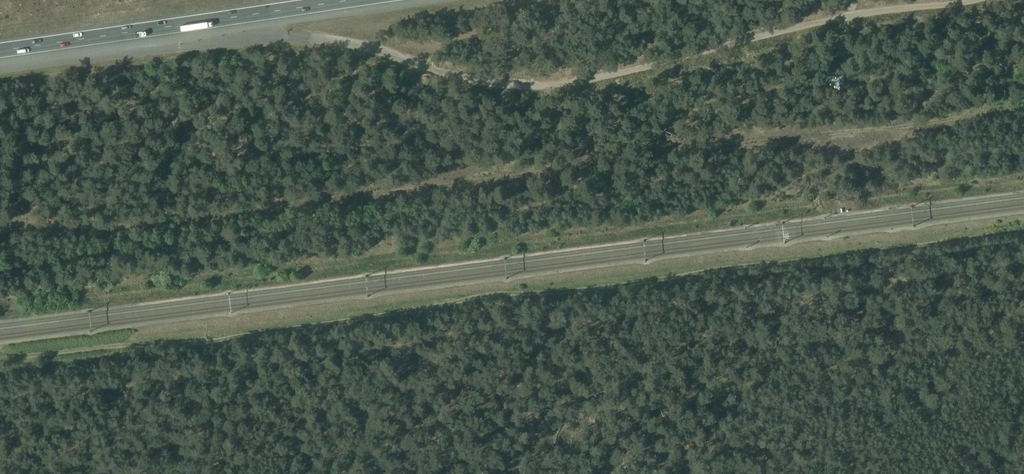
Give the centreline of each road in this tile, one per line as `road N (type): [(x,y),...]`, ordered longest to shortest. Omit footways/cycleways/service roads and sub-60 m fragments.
road 1 (track): [(1023,232),(487,299),(207,346),(0,361)]
road 2 (track): [(0,400),(1023,273)]
road 3 (motorway): [(0,51),(353,0)]

